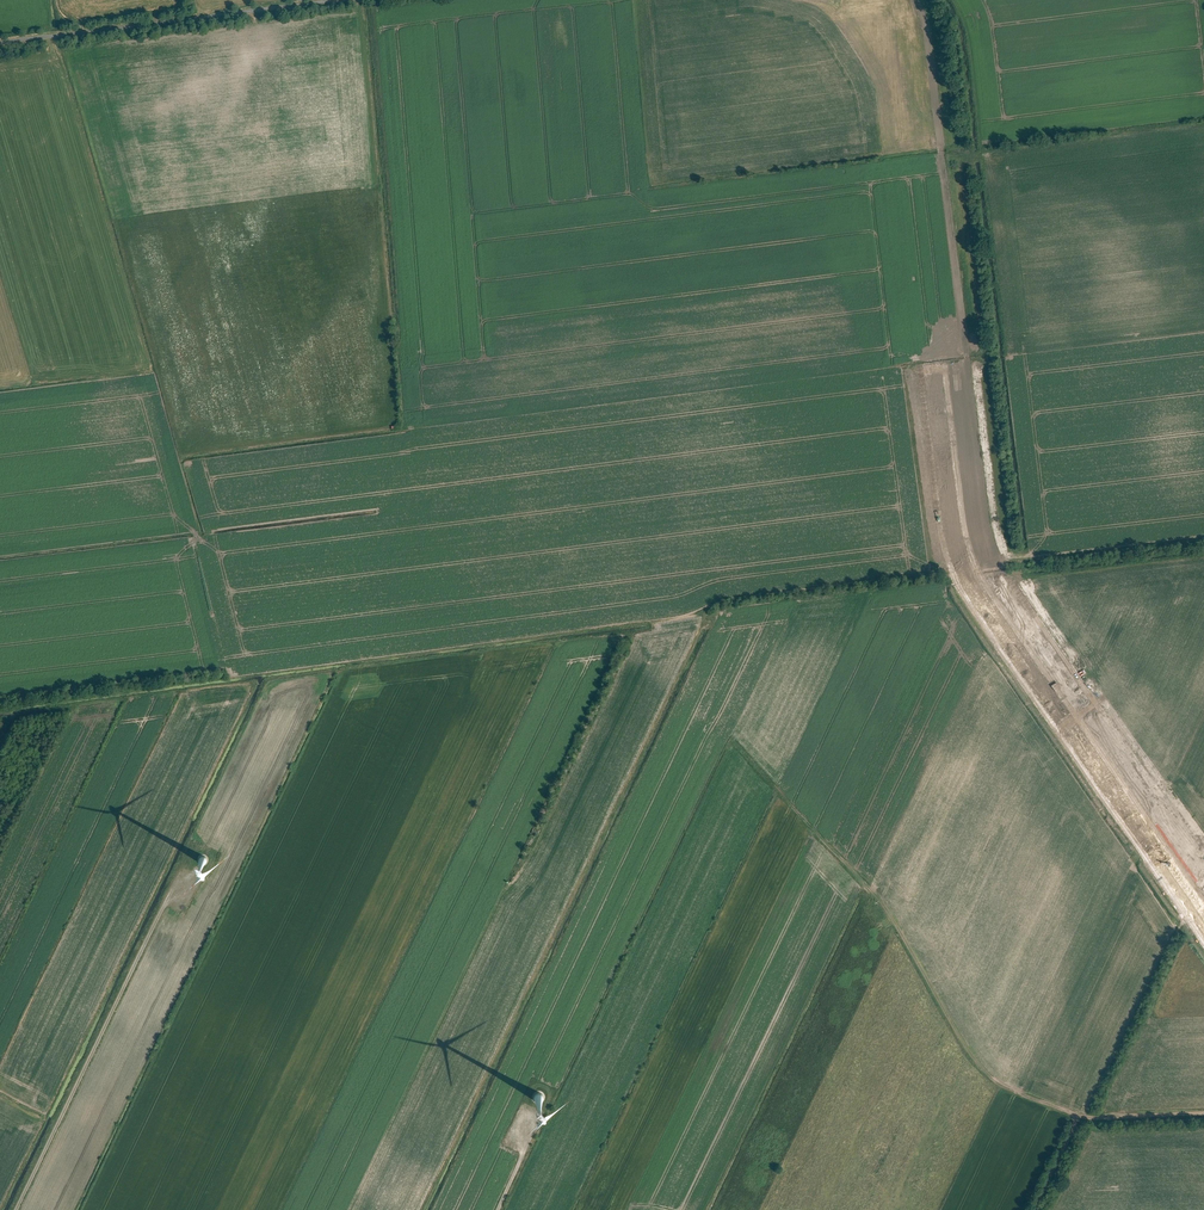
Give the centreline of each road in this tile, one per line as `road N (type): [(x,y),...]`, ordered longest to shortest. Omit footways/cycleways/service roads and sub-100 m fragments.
road 1 (track): [(16,1209),(184,868)]
road 2 (unclassified): [(327,0),(0,41)]
road 3 (track): [(944,998),(978,1068),(999,1084),(1079,1119),(1203,1115)]

